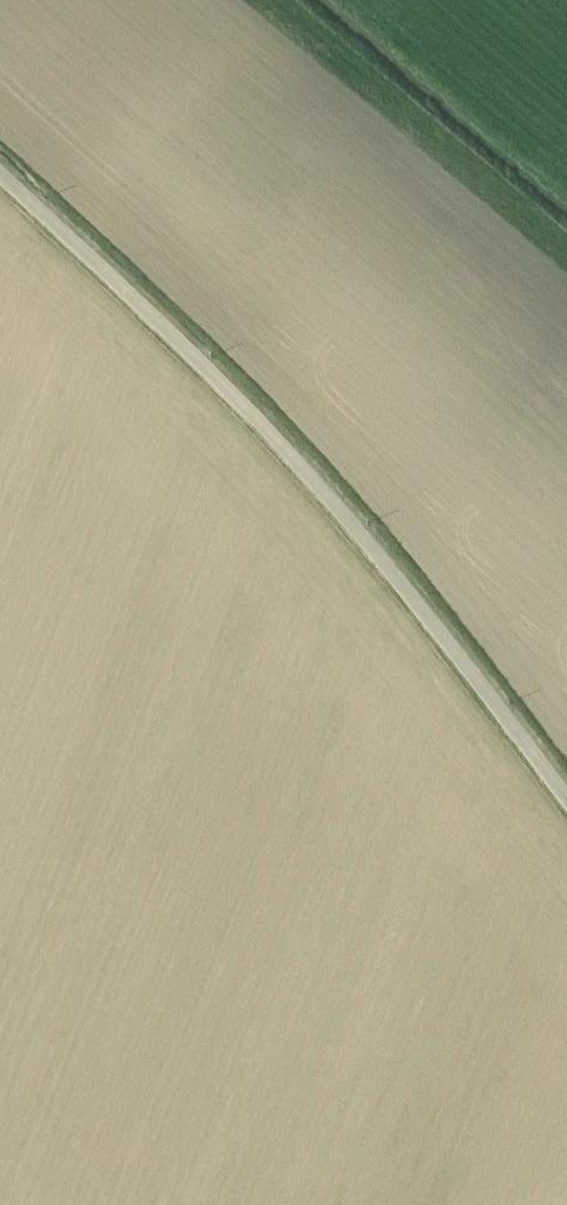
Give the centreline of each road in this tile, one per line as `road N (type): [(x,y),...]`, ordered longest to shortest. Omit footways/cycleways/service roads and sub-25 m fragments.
road 1 (residential): [(566,800),(296,461),(0,176)]

